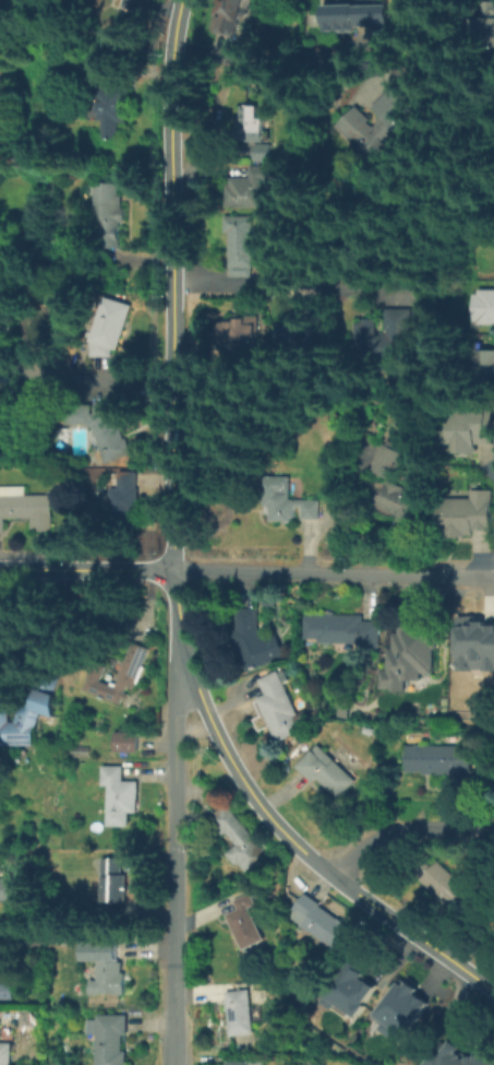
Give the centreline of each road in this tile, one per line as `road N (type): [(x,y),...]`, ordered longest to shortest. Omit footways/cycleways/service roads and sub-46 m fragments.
road 1 (tertiary): [(183,0),(170,140),(171,570)]
road 2 (tertiary): [(171,570),(189,671),(229,762),(262,810),(330,875),(493,992)]
road 3 (residential): [(189,671),(176,717),(176,1064)]
road 4 (residential): [(493,577),(171,570)]
road 5 (residential): [(493,831),(386,832),(330,875)]
road 6 (tertiary): [(171,570),(0,569)]
road 7 (residential): [(170,380),(43,381)]

